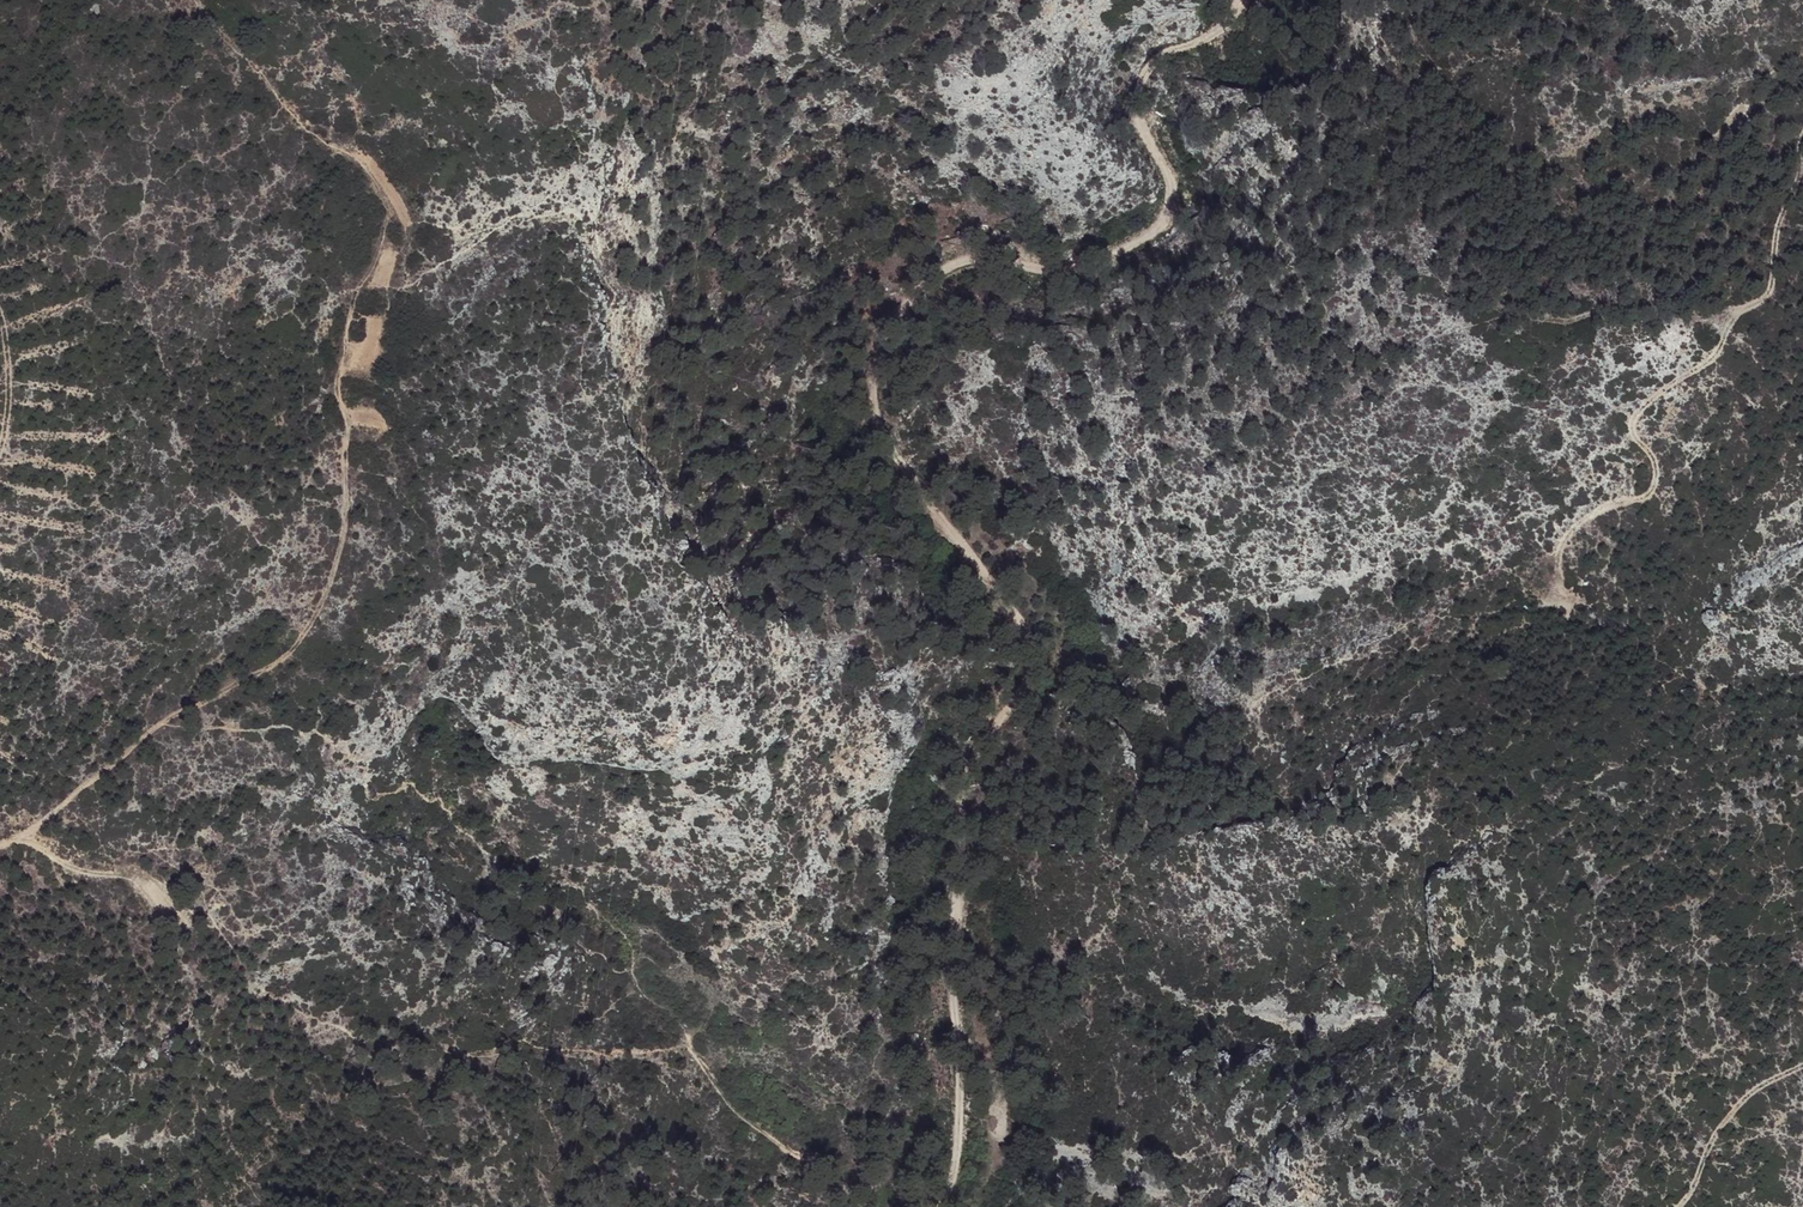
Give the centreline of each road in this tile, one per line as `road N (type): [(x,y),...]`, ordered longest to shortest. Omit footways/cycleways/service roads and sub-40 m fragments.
road 1 (track): [(1248,0),(1212,34),(1161,52),(1146,75),(1138,106),(1175,182),(1168,211),(1149,235),(1068,269),(972,254),(897,311),(872,361),(885,429),(915,481),(1036,641),(1036,676),(989,734),(968,778),(954,961),(959,1152),(944,1206)]
road 2 (track): [(24,840),(161,723),(296,647),(333,589),(346,535),(346,434),(336,388),(388,214),(351,156),(324,145),(201,11)]
road 3 (track): [(1802,152),(1774,254),(1773,292),(1764,301),(1697,316),(1610,307),(1565,321),(1537,315)]
road 4 (track): [(0,843),(24,840),(93,873),(116,873)]

